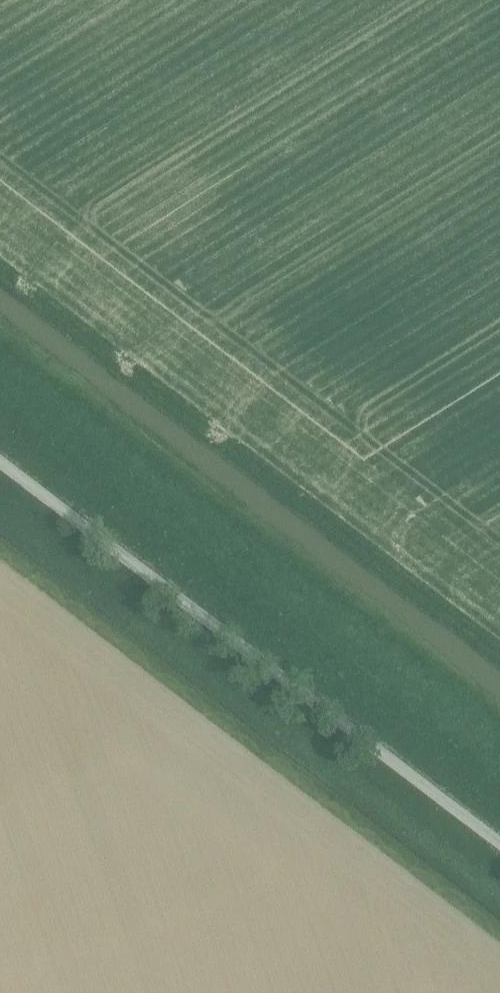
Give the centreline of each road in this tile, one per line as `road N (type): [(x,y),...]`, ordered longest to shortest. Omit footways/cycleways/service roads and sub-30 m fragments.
road 1 (unclassified): [(499,844),(0,464)]

